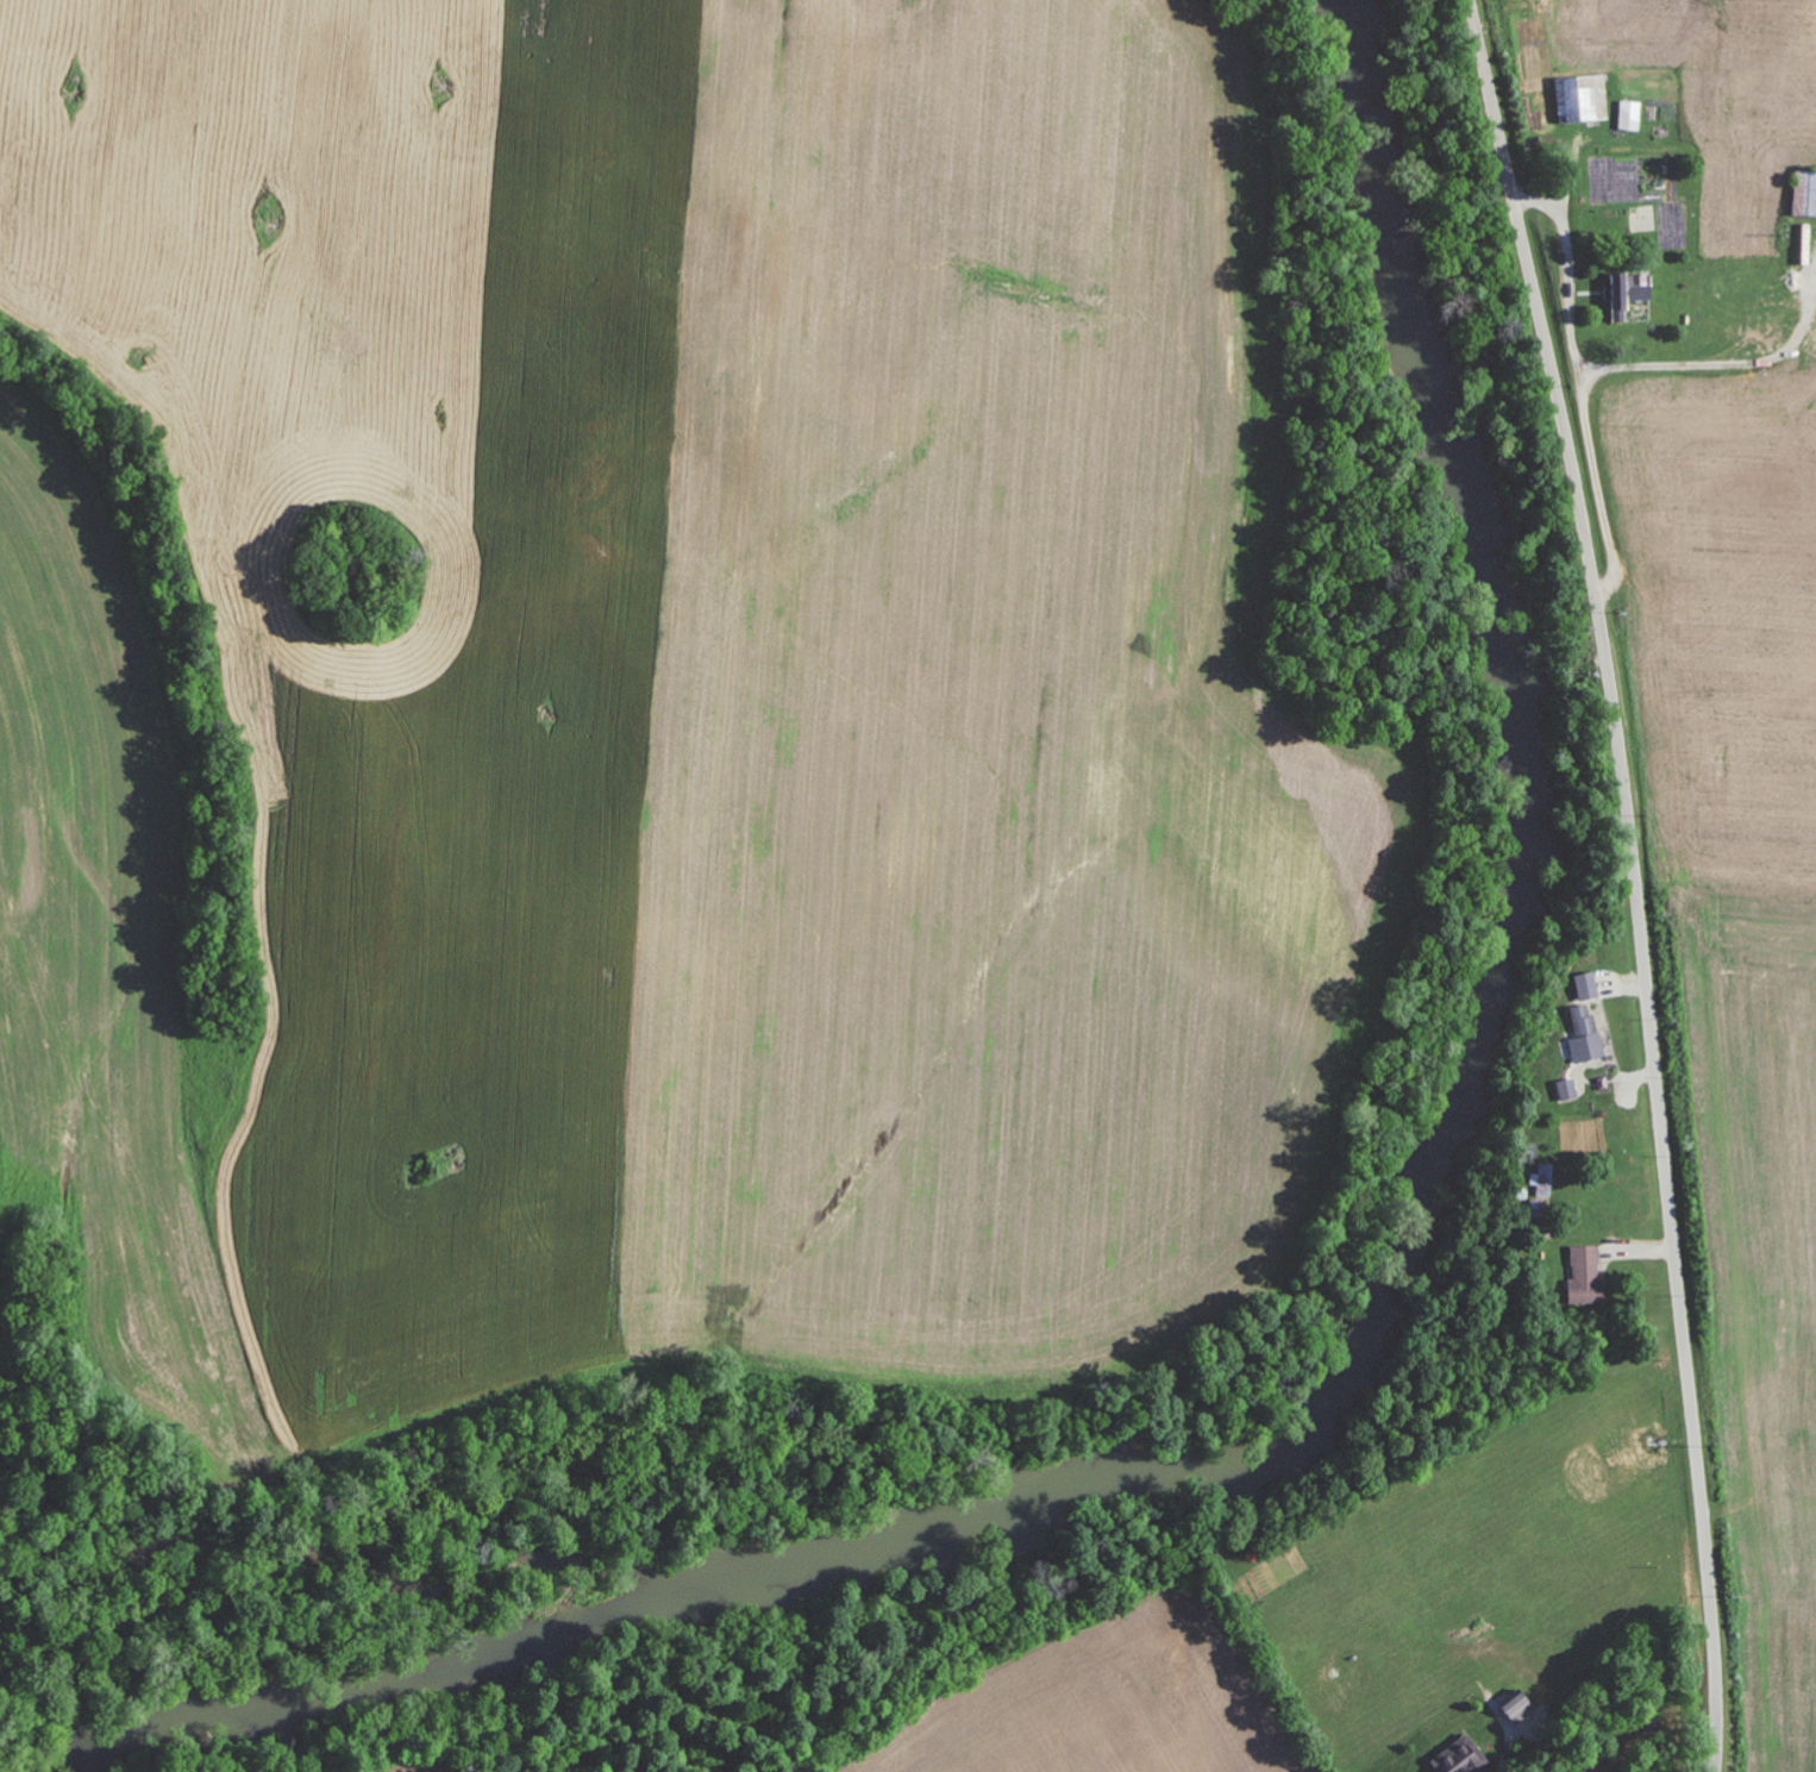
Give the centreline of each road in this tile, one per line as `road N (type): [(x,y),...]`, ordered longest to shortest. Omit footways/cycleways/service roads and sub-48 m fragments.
road 1 (secondary): [(1715,1771),(1715,1636),(1608,665),(1572,458),(1471,0)]

